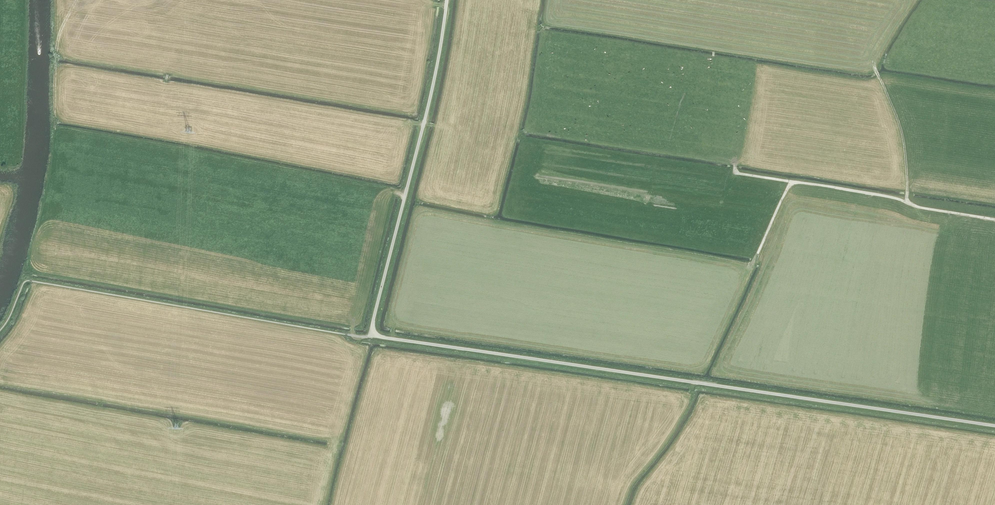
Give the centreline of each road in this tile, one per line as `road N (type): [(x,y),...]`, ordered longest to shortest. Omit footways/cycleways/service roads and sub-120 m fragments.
road 1 (unclassified): [(994,426),(369,336),(447,0)]
road 2 (track): [(736,163),(740,174),(994,219)]
road 3 (track): [(875,71),(903,138),(909,203)]
road 4 (track): [(76,0),(58,37),(54,129)]

